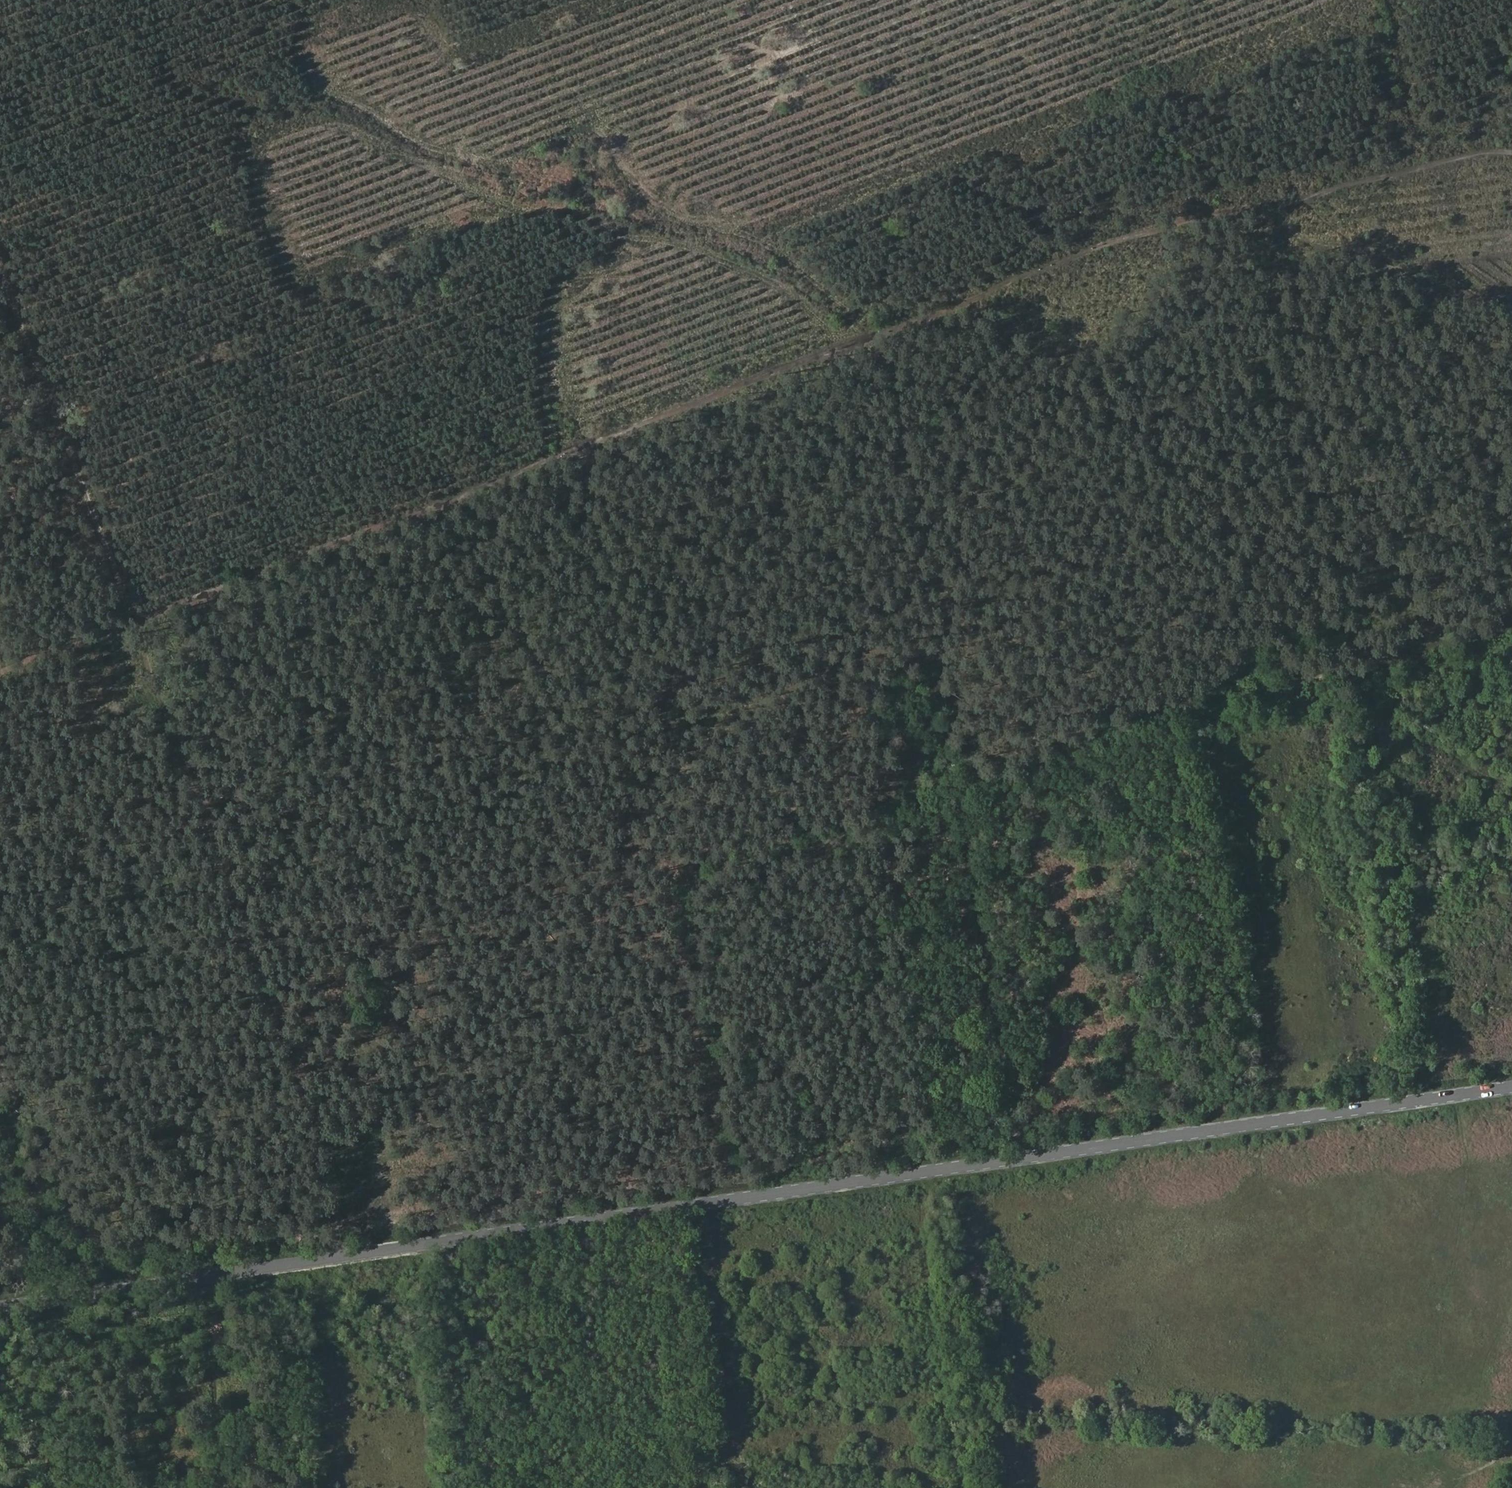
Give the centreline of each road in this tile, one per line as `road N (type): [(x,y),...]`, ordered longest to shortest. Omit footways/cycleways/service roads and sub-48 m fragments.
road 1 (tertiary): [(0,1306),(1511,1080)]
road 2 (track): [(139,629),(0,277)]

